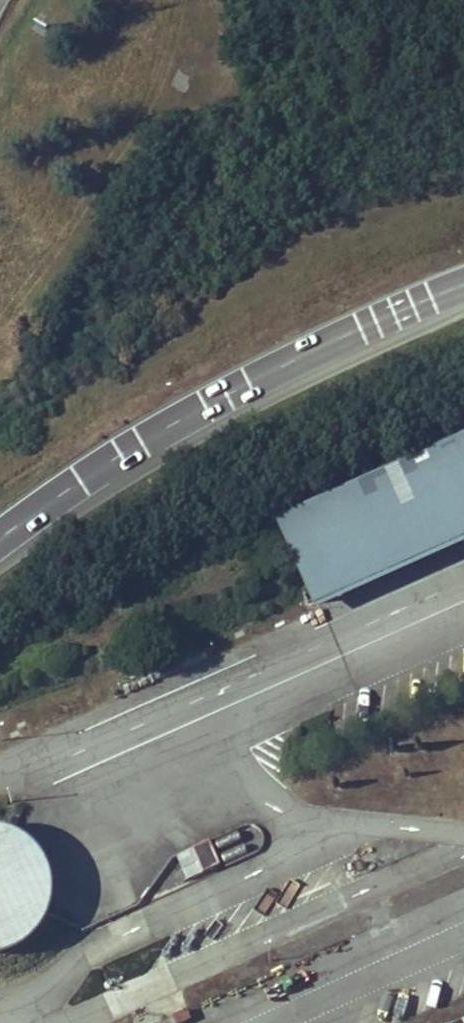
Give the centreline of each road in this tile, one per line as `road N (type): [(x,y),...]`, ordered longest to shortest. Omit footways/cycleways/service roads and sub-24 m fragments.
road 1 (motorway): [(0,538),(245,383),(463,284)]

